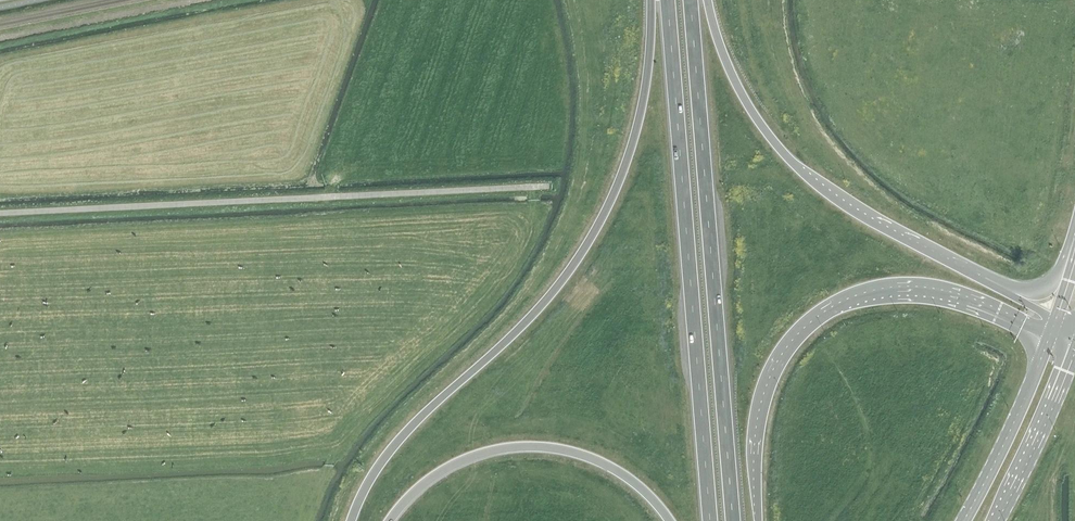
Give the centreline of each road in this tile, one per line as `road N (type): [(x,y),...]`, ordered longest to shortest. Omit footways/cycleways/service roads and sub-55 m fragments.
road 1 (trunk): [(651,0),(637,132),(585,249),(520,329),(396,445),(351,520)]
road 2 (track): [(0,212),(547,186)]
road 3 (trunk): [(668,0),(710,520)]
road 4 (trunk): [(733,520),(691,0)]
road 5 (trunk): [(758,520),(753,464),(764,393),(787,347),(835,305),(878,293),(930,292),(1050,337)]
road 6 (trunk): [(958,268),(843,206),(782,152),(729,68),(707,0)]
road 7 (trunk): [(389,520),(444,468),(534,446),(615,469),(671,520)]
road 8 (trunk): [(1050,337),(964,520)]
road 9 (trunk): [(998,520),(1074,352)]
road 10 (trunk): [(1074,251),(1036,292),(958,268)]

